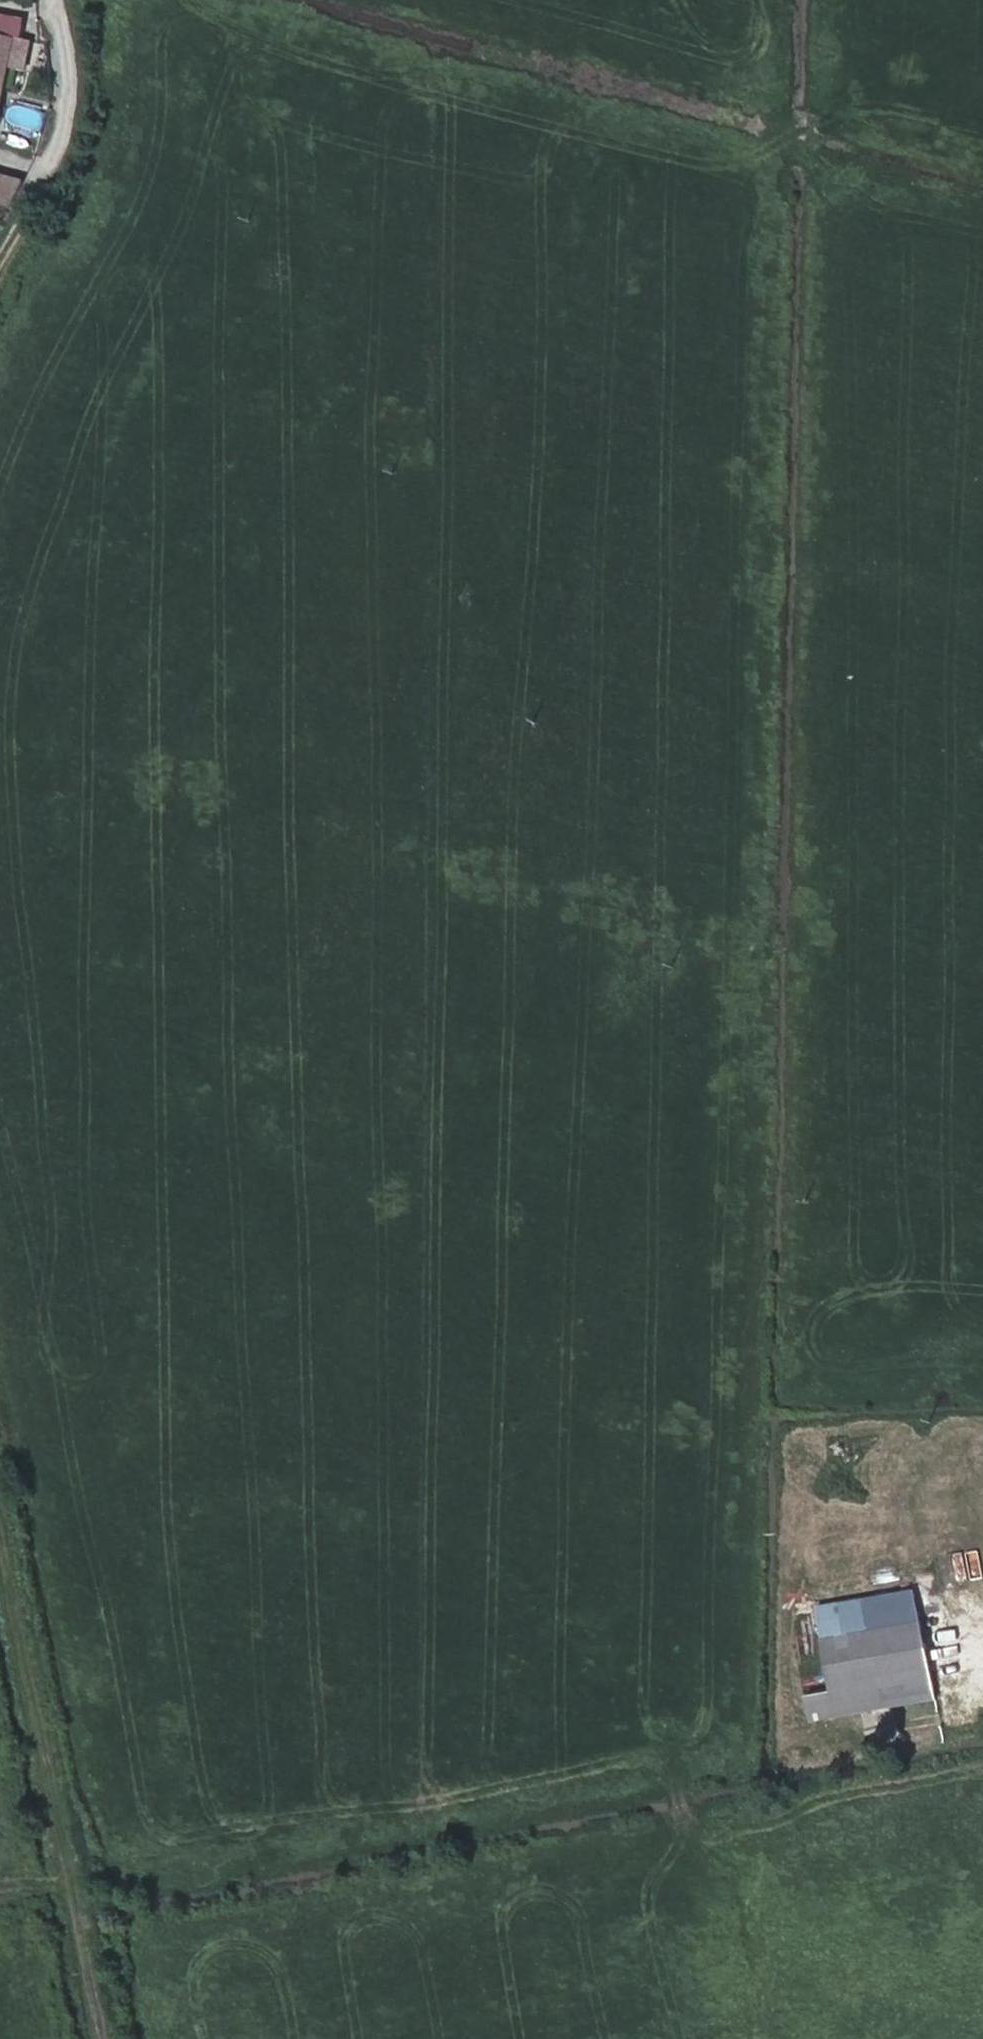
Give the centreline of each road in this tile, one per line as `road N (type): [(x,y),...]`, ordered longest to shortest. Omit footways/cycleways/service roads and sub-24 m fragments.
road 1 (track): [(93,2038),(0,1565)]

